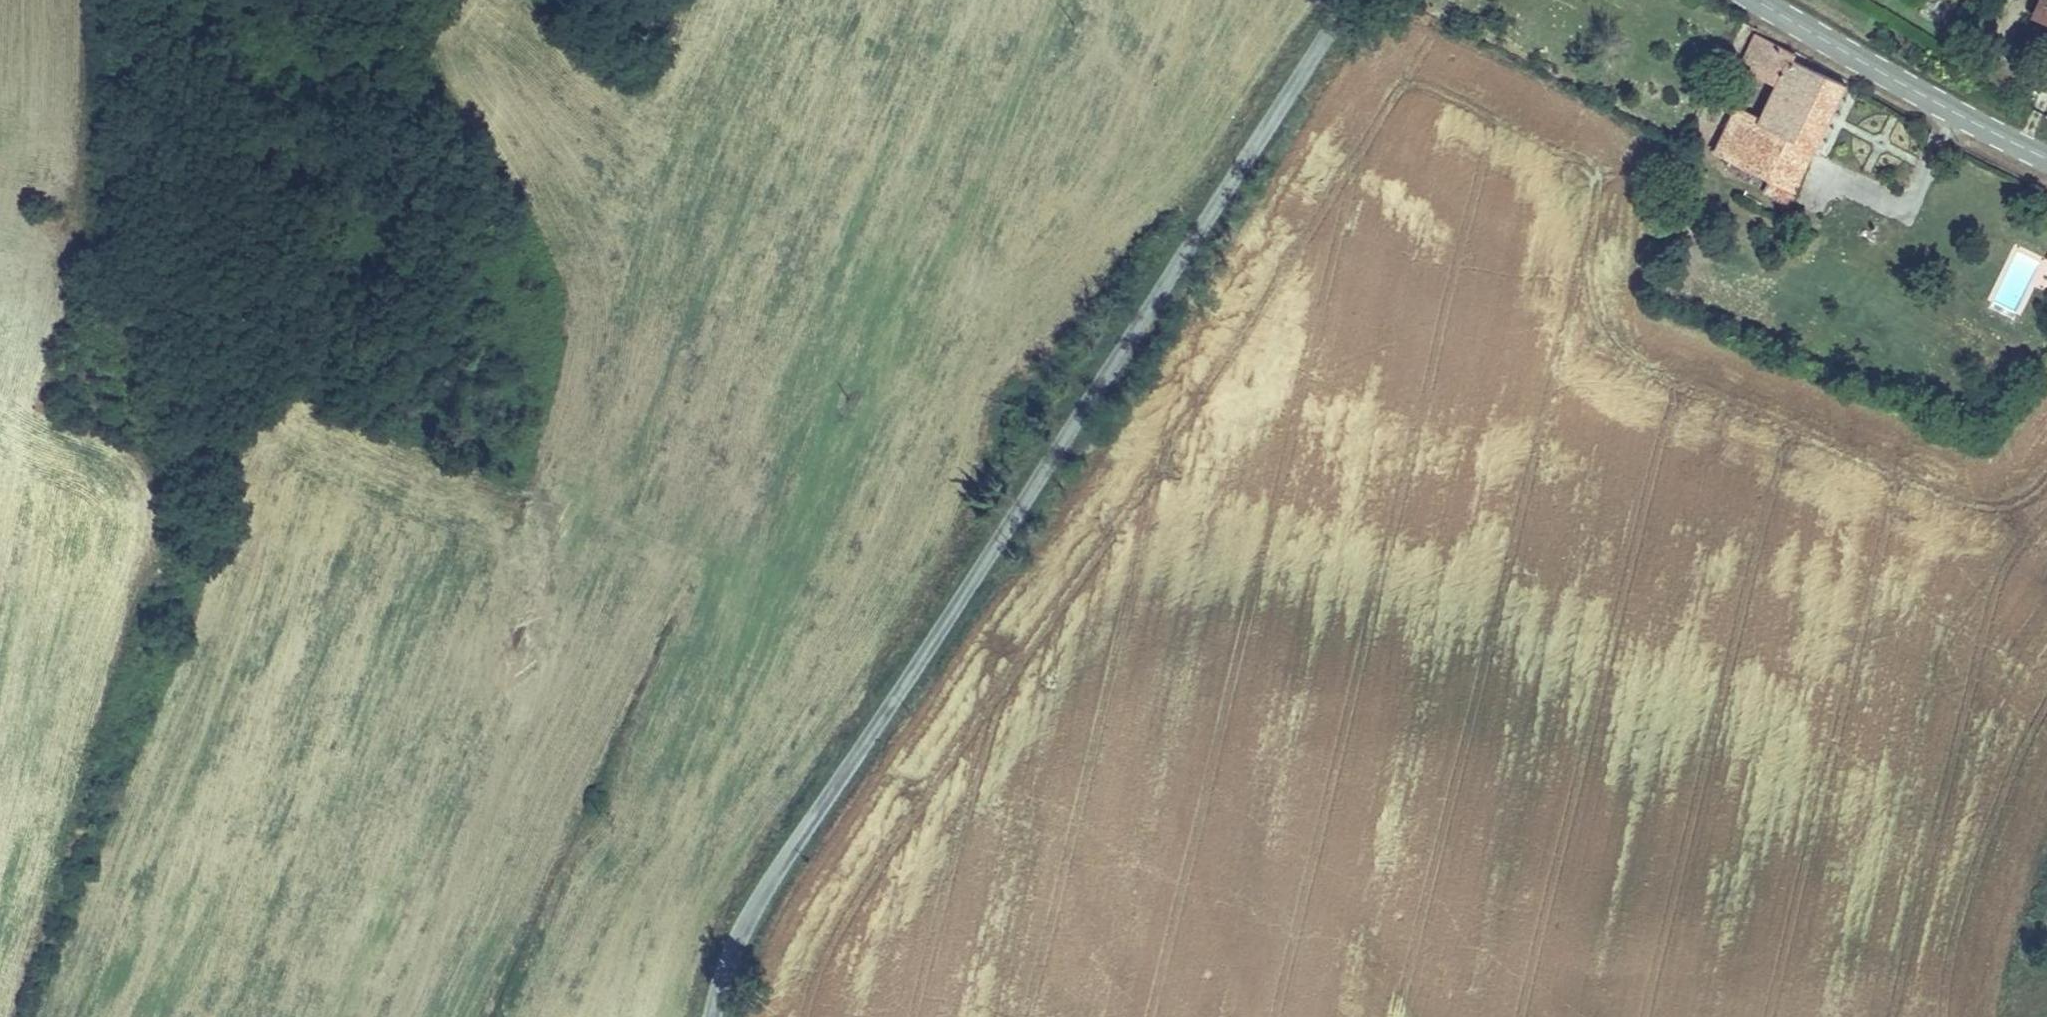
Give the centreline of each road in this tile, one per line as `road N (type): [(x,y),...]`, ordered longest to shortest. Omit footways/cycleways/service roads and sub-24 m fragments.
road 1 (unclassified): [(711,1016),(723,964),(752,905),(1349,0)]
road 2 (tertiary): [(2046,158),(1753,0)]

